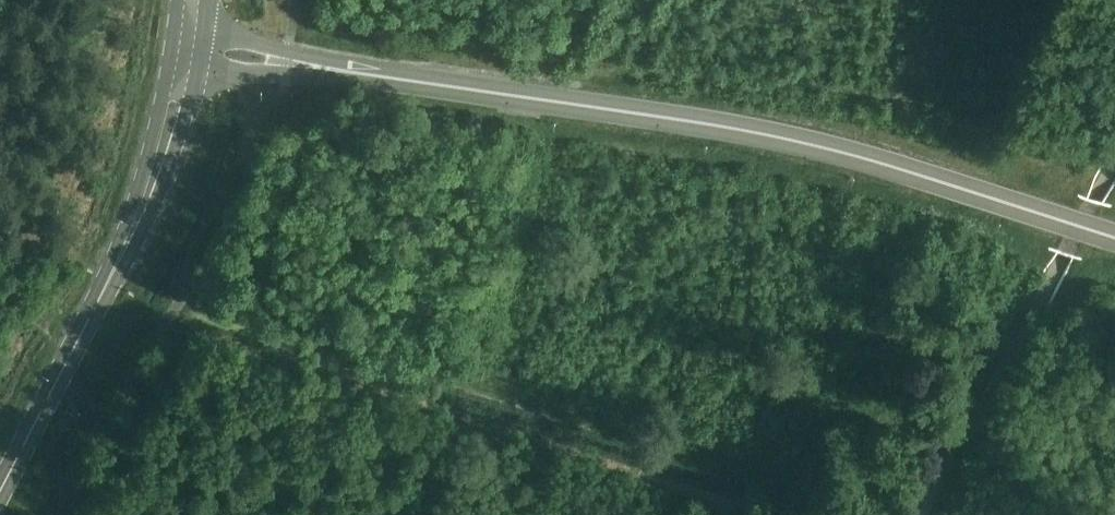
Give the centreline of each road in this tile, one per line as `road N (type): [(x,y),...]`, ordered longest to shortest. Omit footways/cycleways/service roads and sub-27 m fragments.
road 1 (tertiary): [(1114,243),(776,136),(359,74)]
road 2 (track): [(709,514),(651,476),(295,370),(168,320)]
road 3 (tertiary): [(0,493),(135,226)]
road 4 (tertiary): [(171,41),(135,226)]
road 5 (tertiary): [(135,226),(154,208),(197,67)]
road 6 (tertiary): [(359,74),(202,30)]
road 7 (tertiary): [(197,67),(331,79),(359,74)]
road 8 (track): [(0,319),(118,395)]

